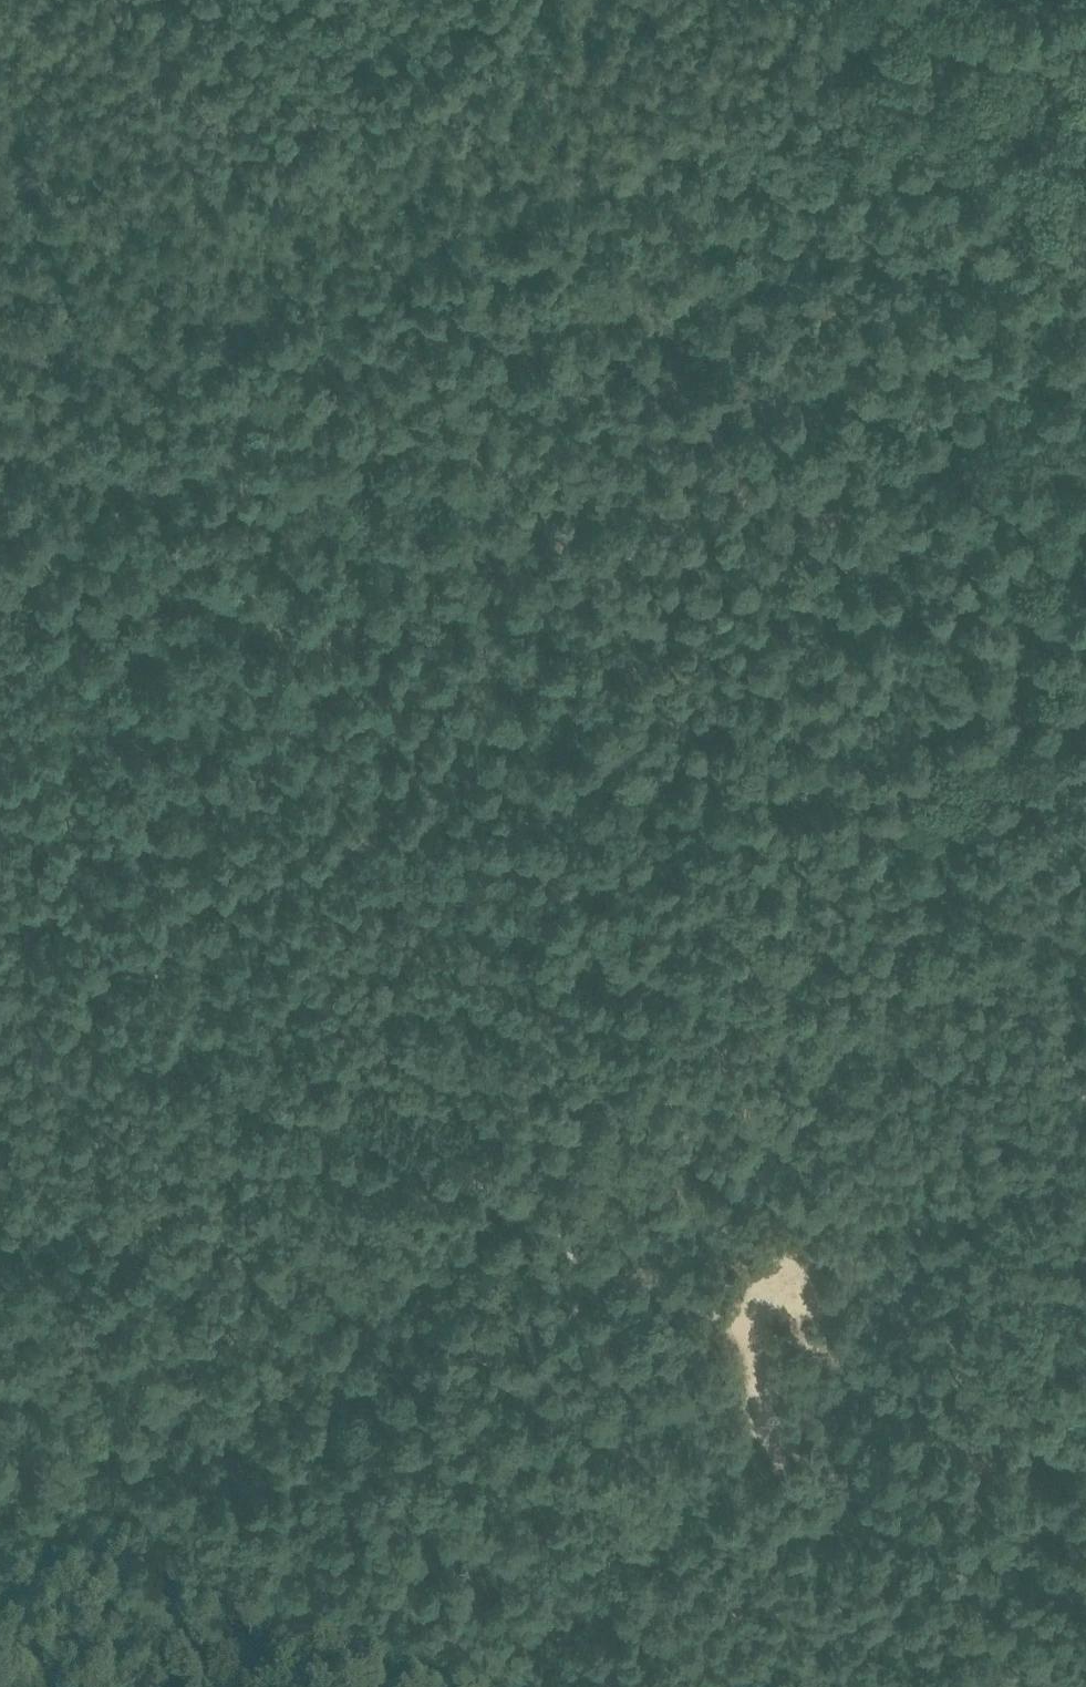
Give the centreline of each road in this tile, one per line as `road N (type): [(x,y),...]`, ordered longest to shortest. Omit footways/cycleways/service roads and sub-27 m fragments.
road 1 (track): [(836,1686),(839,1618),(657,1620),(575,1609),(548,1583),(530,1436),(574,1304),(574,1263),(560,1234),(416,1159),(199,964),(197,853)]
road 2 (track): [(215,1585),(374,1391),(493,1199)]
road 3 (track): [(340,1686),(215,1585),(189,1582),(0,1680)]
road 4 (track): [(197,853),(138,725),(0,595)]
road 5 (track): [(1085,923),(1059,999),(1055,1038),(1085,1092)]

